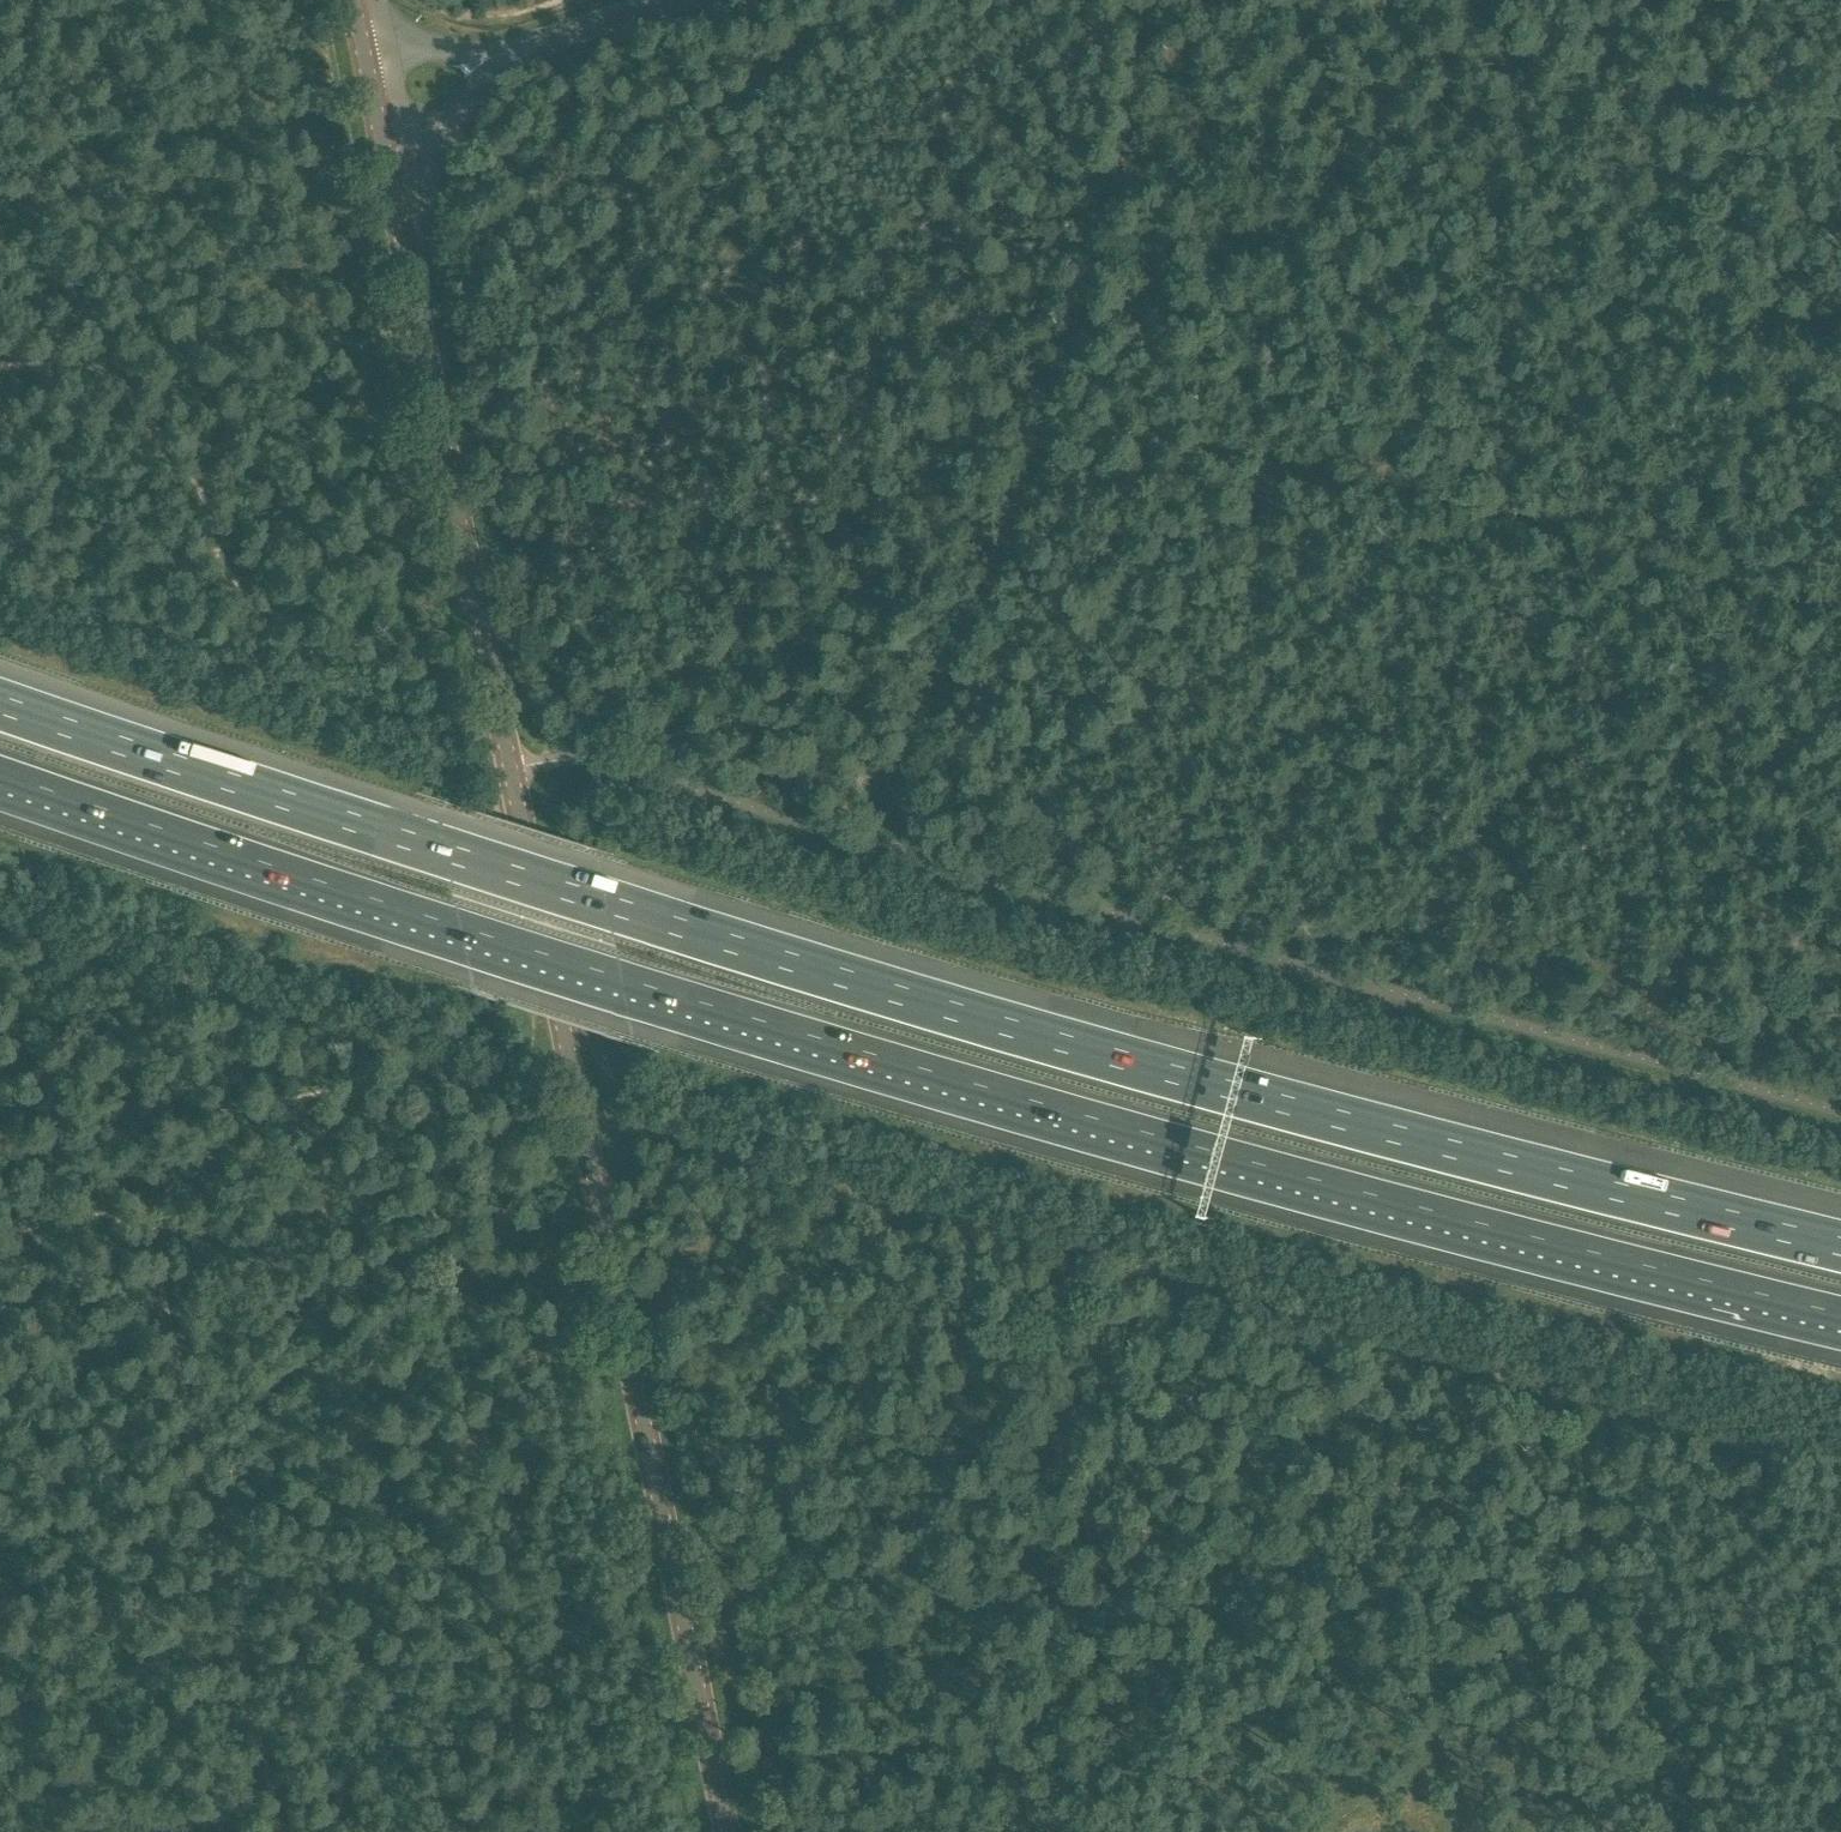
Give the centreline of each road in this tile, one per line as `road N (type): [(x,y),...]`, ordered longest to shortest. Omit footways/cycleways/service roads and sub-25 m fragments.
road 1 (motorway): [(0,783),(821,1050),(1626,1276),(1840,1326)]
road 2 (motorway): [(1840,1240),(803,963),(0,706)]
road 3 (secondary): [(727,1831),(395,203)]
road 4 (track): [(276,1831),(132,1164)]
road 5 (track): [(132,1164),(170,1126),(200,1115),(523,1073)]
road 6 (unclassified): [(395,203),(421,151),(511,51)]
road 7 (track): [(1644,1641),(1675,1831)]
road 8 (secondary): [(395,203),(357,24)]
road 9 (unclassified): [(511,51),(674,0)]
road 10 (unclassified): [(511,51),(428,51),(357,24)]
road 11 (track): [(132,1164),(96,1198),(0,1234)]
road 12 (track): [(568,0),(485,21),(432,0)]

